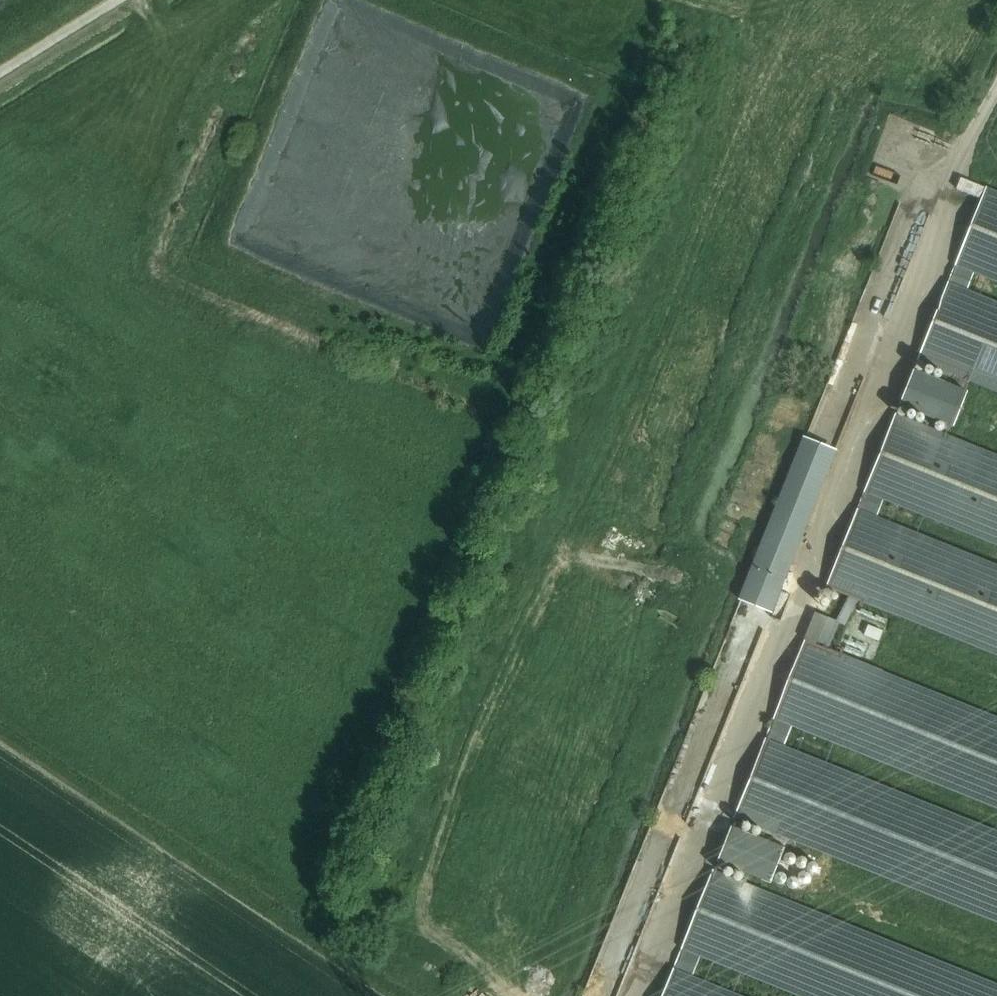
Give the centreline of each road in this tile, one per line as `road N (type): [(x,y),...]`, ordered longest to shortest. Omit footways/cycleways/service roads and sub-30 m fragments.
road 1 (unclassified): [(0,71),(114,0)]

